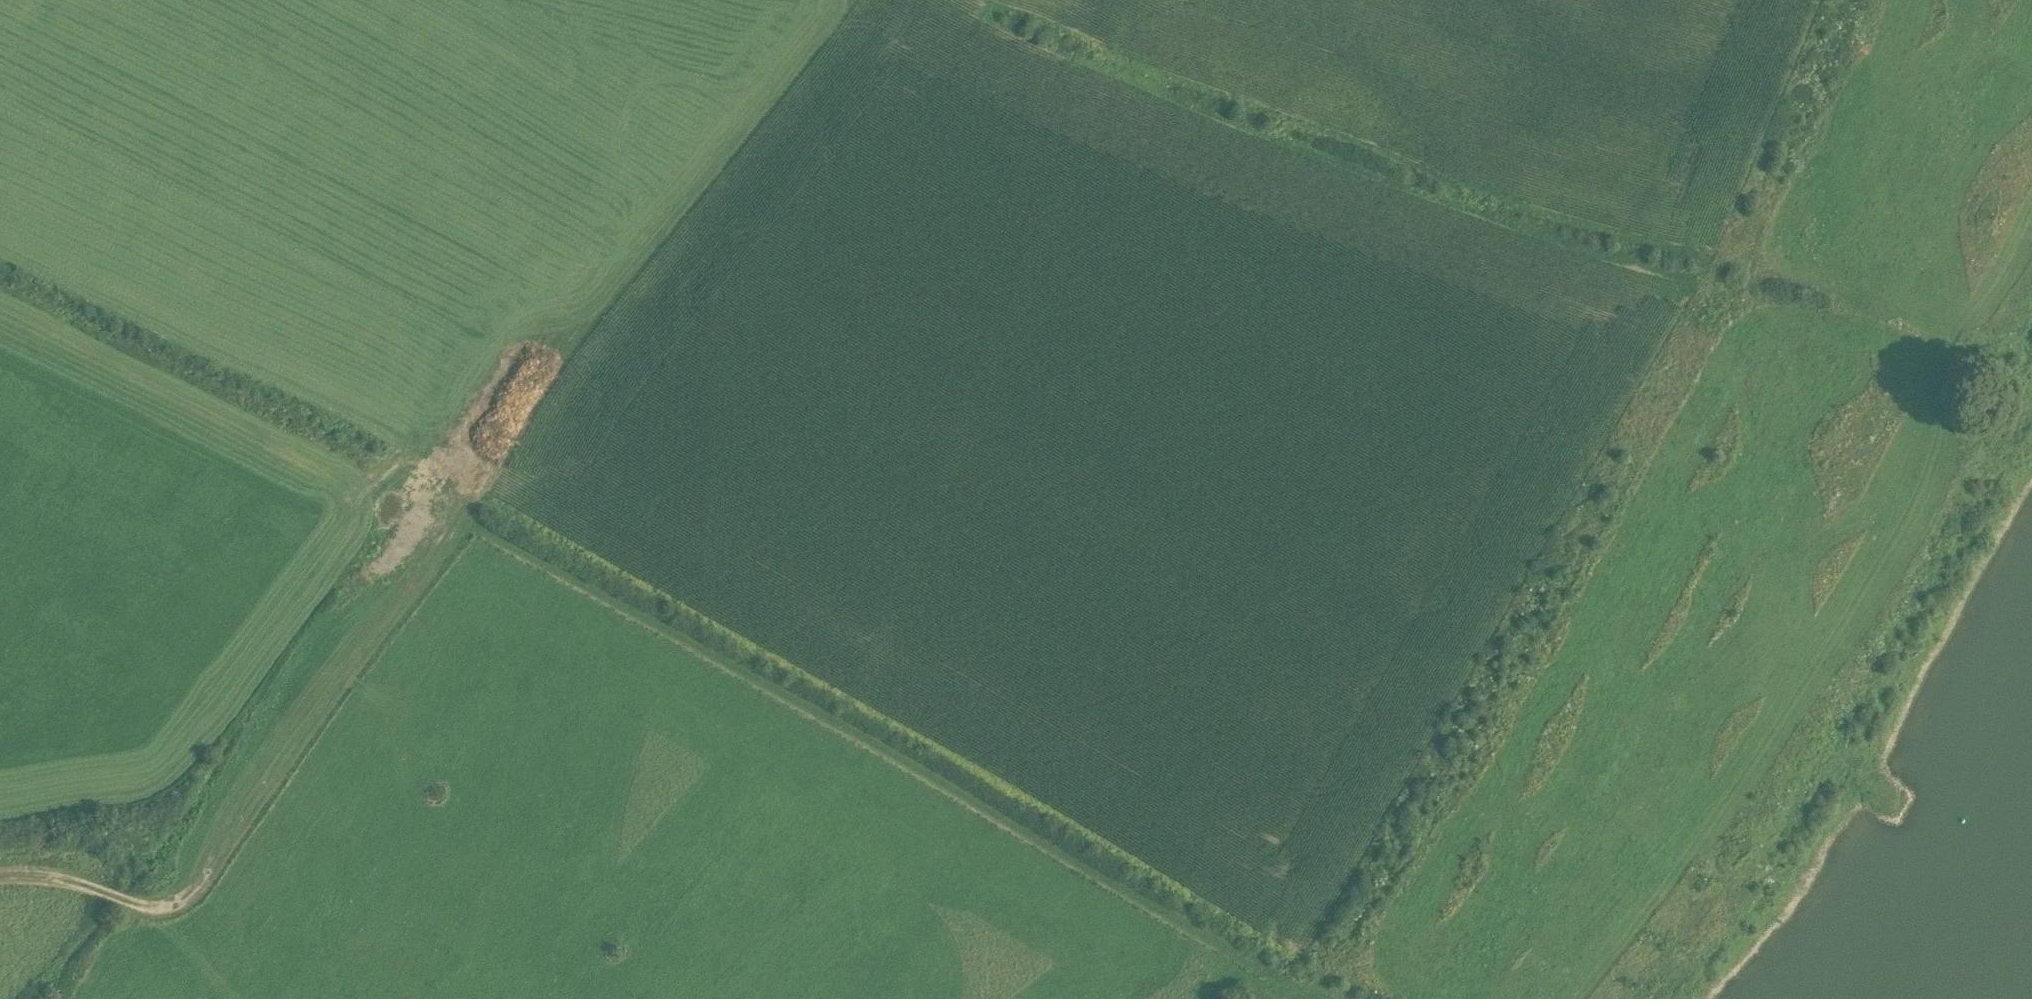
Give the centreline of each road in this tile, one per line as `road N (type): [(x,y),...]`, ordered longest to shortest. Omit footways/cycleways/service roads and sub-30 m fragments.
road 1 (track): [(0,880),(47,876),(123,900),(174,891),(204,869),(478,496)]

